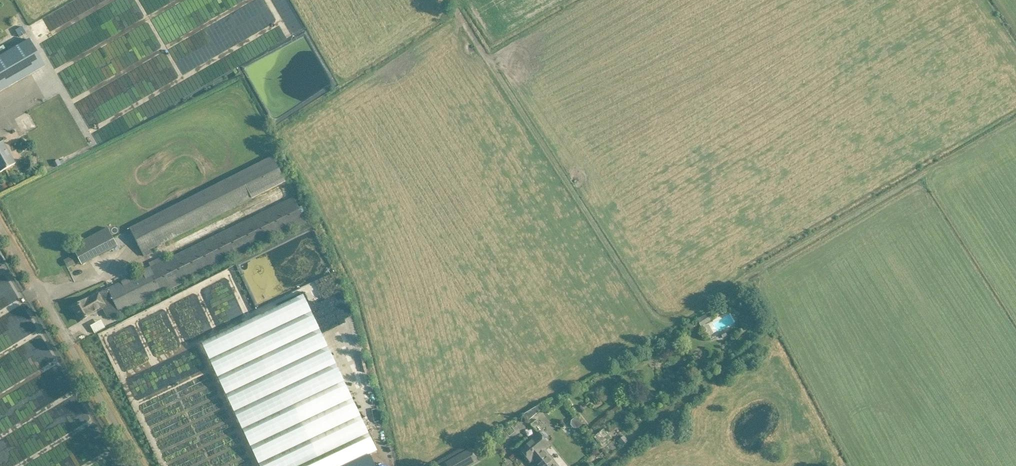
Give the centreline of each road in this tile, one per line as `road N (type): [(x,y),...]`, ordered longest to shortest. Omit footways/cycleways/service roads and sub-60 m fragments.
road 1 (unclassified): [(142,465),(0,217)]

